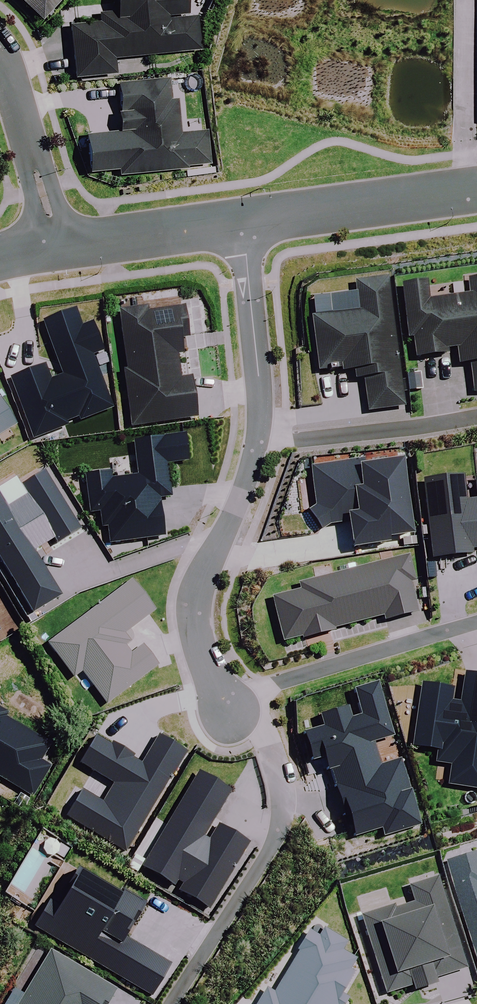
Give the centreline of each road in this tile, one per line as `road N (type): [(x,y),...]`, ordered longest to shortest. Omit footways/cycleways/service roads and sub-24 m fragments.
road 1 (residential): [(172,1003),(265,859),(282,813),(274,754),(230,711)]
road 2 (residential): [(230,711),(210,677),(195,604),(237,508),(256,442)]
road 3 (residential): [(476,623),(274,684),(230,711)]
road 4 (tertiary): [(476,188),(241,220)]
road 5 (residential): [(256,442),(259,378),(241,220)]
road 6 (residential): [(476,417),(256,442)]
road 7 (residential): [(59,243),(0,66)]
road 8 (tertiary): [(241,220),(59,243)]

